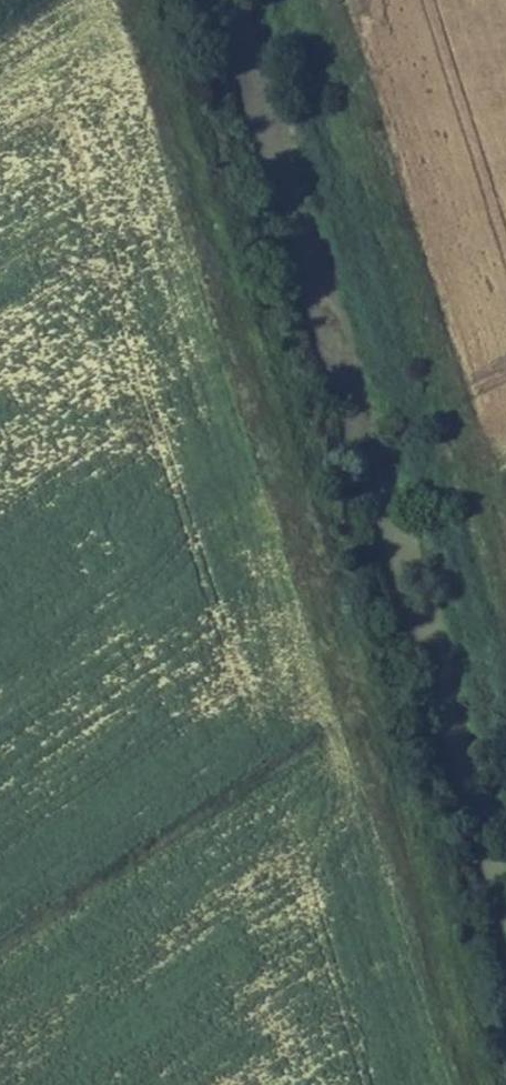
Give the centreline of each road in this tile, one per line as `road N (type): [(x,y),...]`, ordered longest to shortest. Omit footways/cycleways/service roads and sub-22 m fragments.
road 1 (track): [(505,590),(324,0)]

